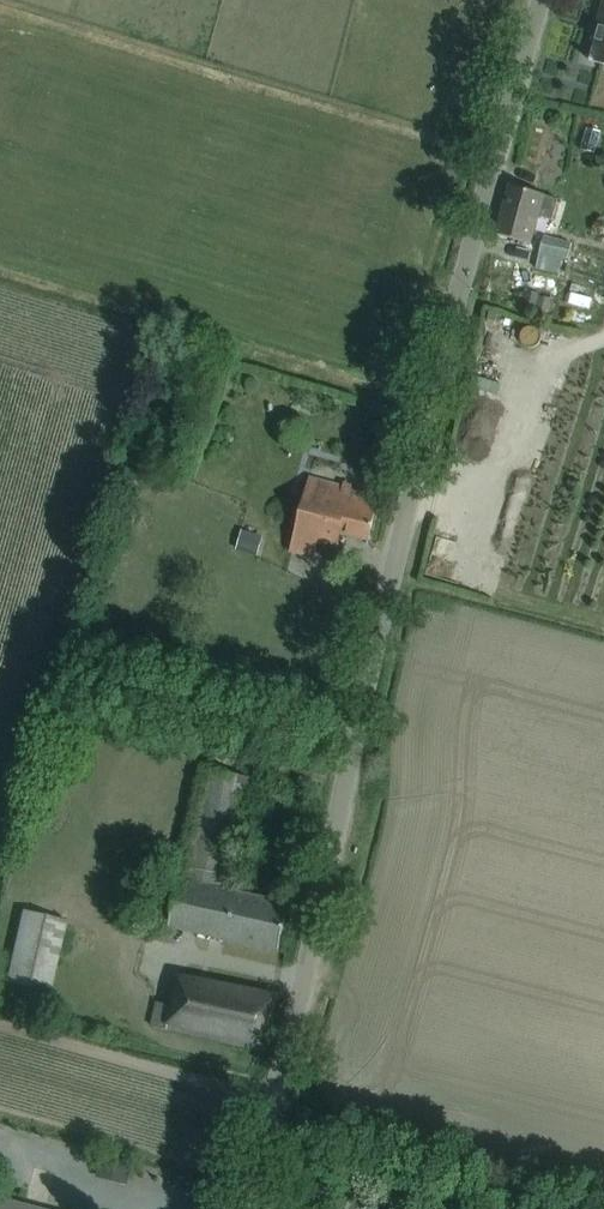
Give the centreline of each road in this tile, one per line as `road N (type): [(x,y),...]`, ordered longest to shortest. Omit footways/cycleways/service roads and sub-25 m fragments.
road 1 (unclassified): [(548,0),(429,438),(243,1208)]

